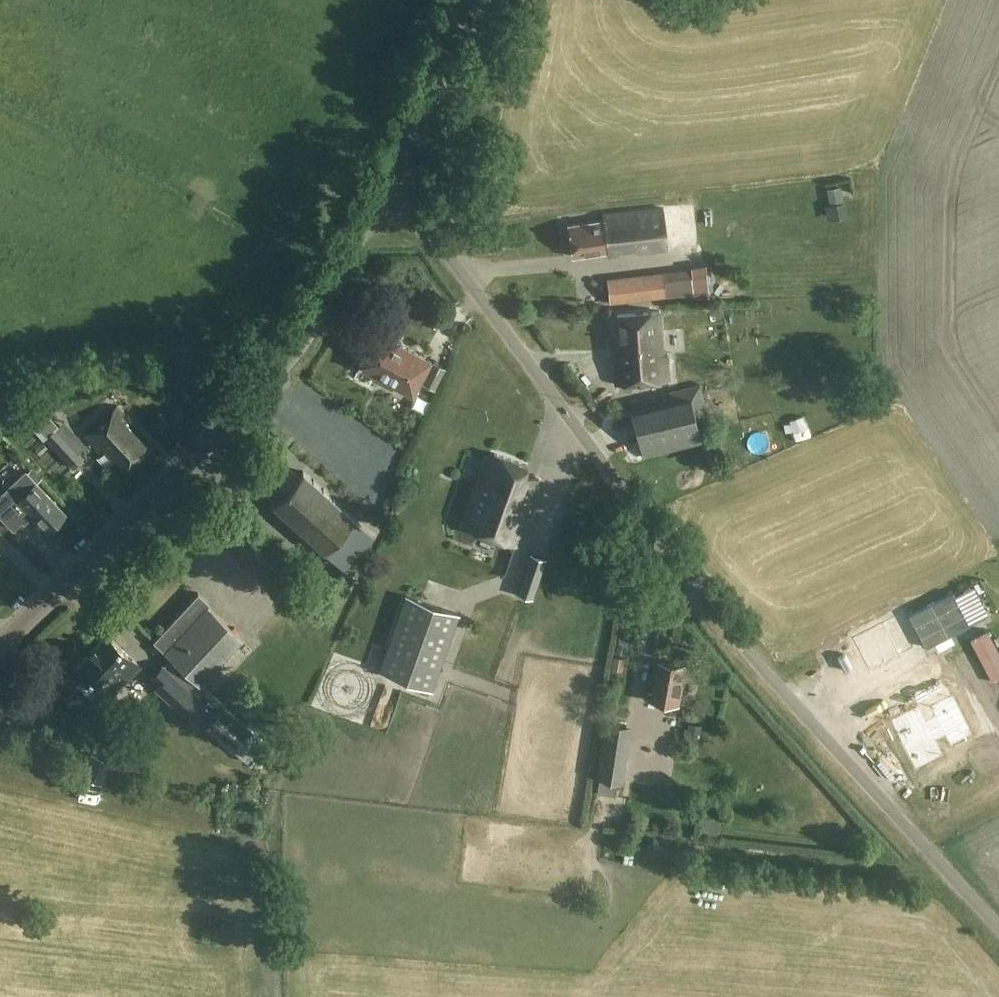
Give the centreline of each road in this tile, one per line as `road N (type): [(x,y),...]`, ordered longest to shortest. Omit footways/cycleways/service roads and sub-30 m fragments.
road 1 (unclassified): [(998,924),(744,649),(428,227),(379,195)]
road 2 (tertiary): [(0,648),(274,376),(337,285),(379,195)]
road 3 (track): [(0,408),(100,375),(274,376)]
road 4 (tertiary): [(379,195),(468,0)]

